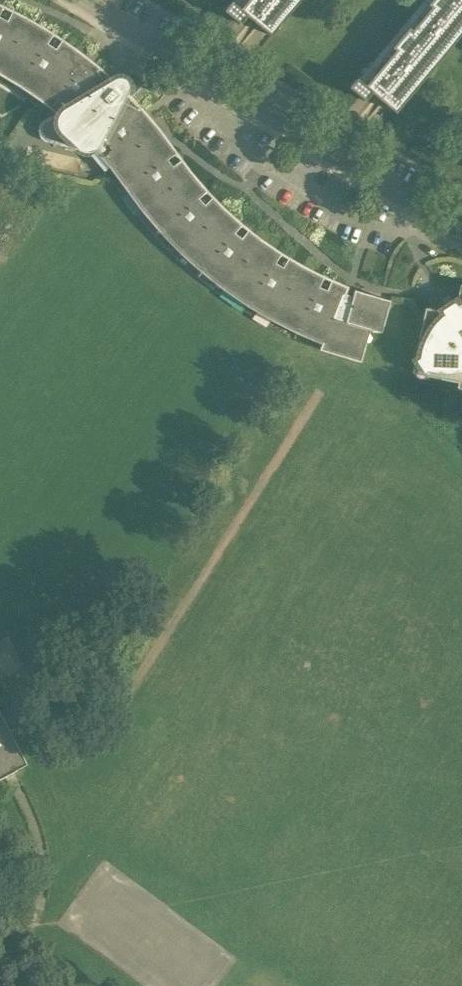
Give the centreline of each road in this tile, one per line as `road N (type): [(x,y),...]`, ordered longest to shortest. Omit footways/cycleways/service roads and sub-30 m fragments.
road 1 (residential): [(461,230),(84,0)]

